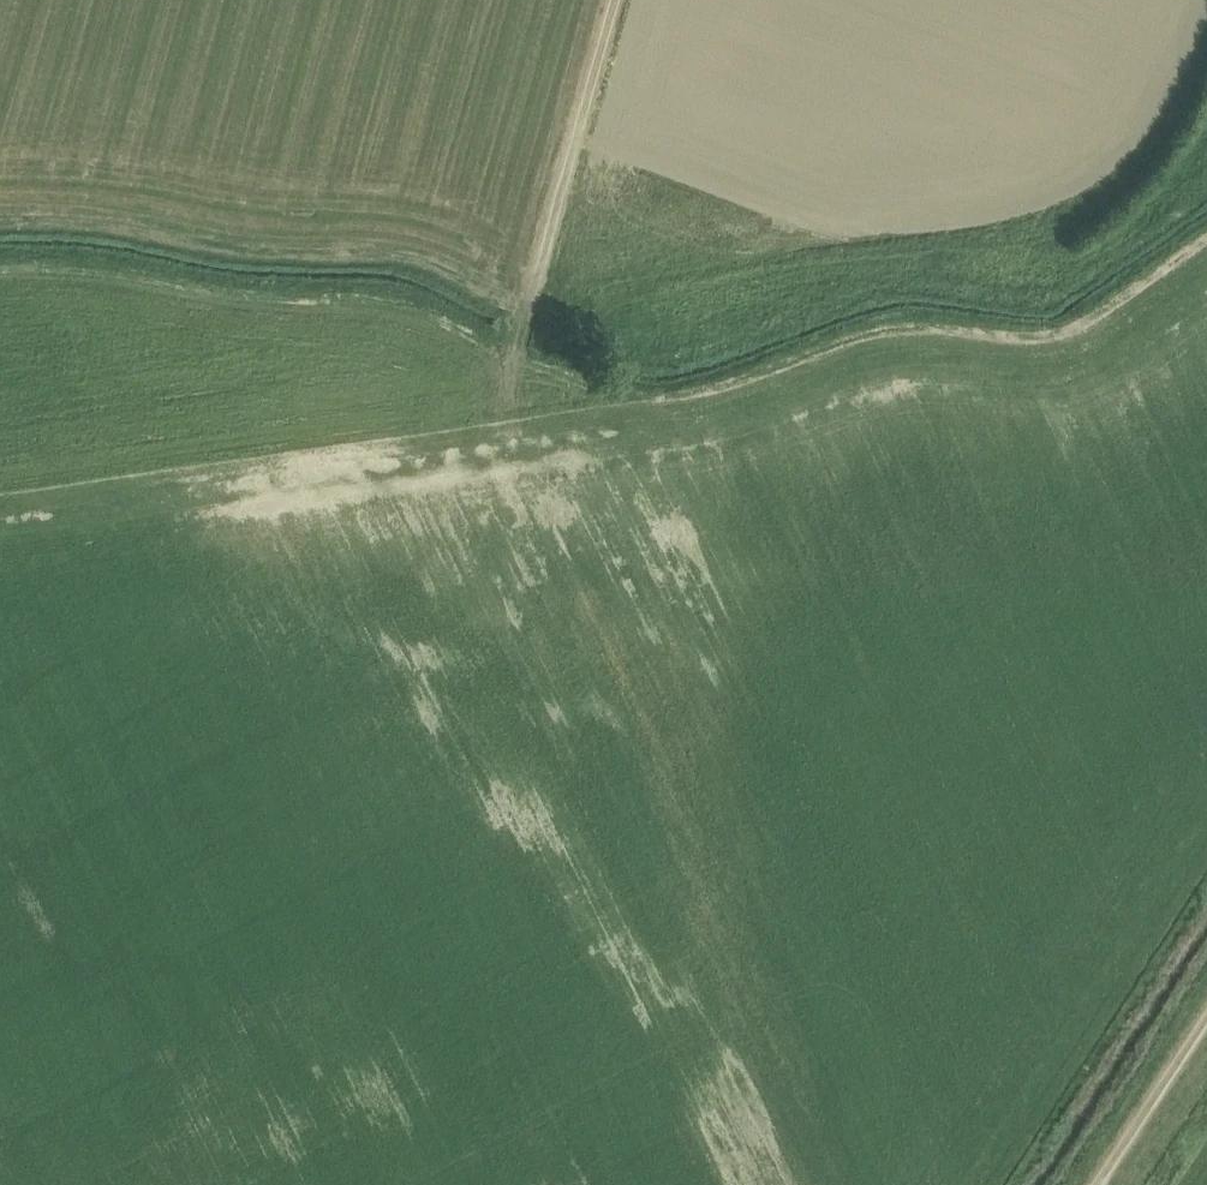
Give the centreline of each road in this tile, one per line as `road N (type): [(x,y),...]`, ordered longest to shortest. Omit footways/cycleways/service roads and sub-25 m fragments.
road 1 (track): [(616,0),(518,346)]
road 2 (track): [(1206,1023),(1101,1184)]

